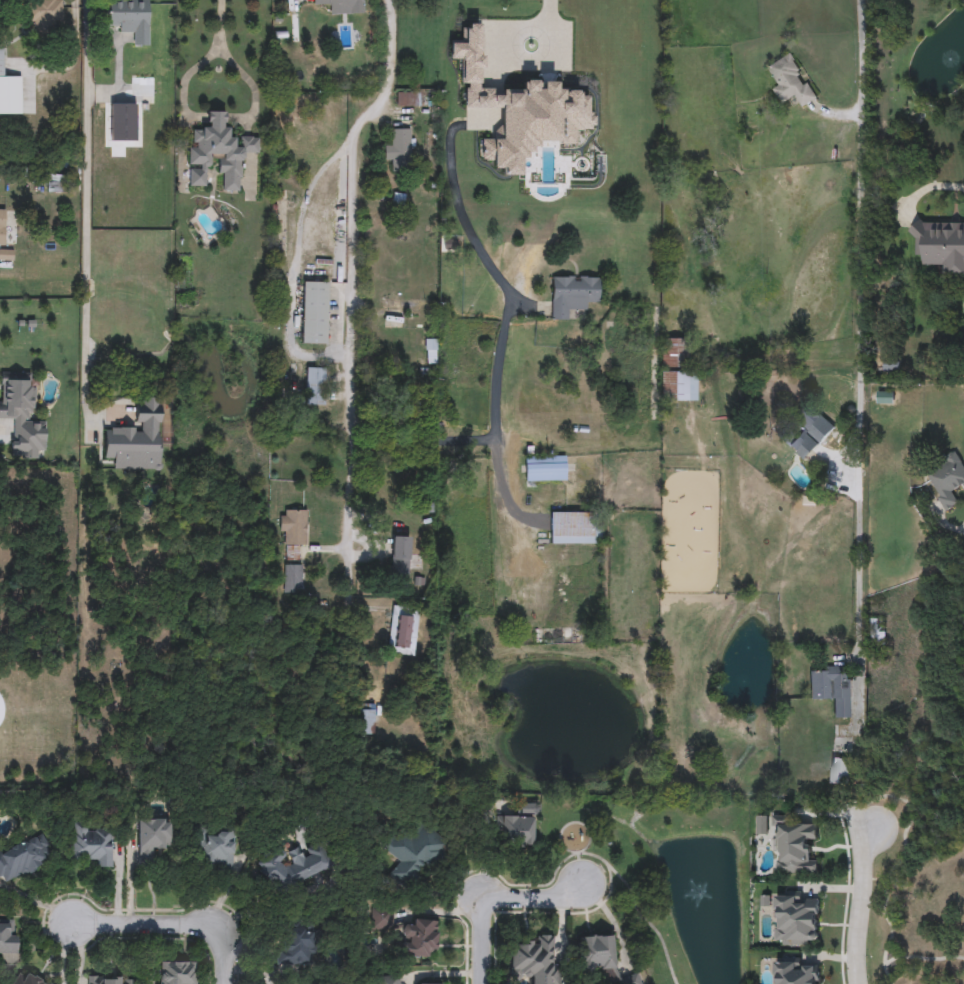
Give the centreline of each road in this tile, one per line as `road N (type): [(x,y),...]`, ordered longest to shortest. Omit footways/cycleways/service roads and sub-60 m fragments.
road 1 (residential): [(558,0),(553,233),(508,314),(495,403),(511,509),(554,582)]
road 2 (residential): [(397,0),(393,89),(354,133),(344,167),(349,554)]
road 3 (residential): [(453,0),(455,174),(472,226),(519,295)]
road 4 (residential): [(484,983),(485,906),(496,895),(573,890)]
road 5 (residential): [(859,983),(868,821)]
road 6 (residential): [(71,925),(218,927)]

